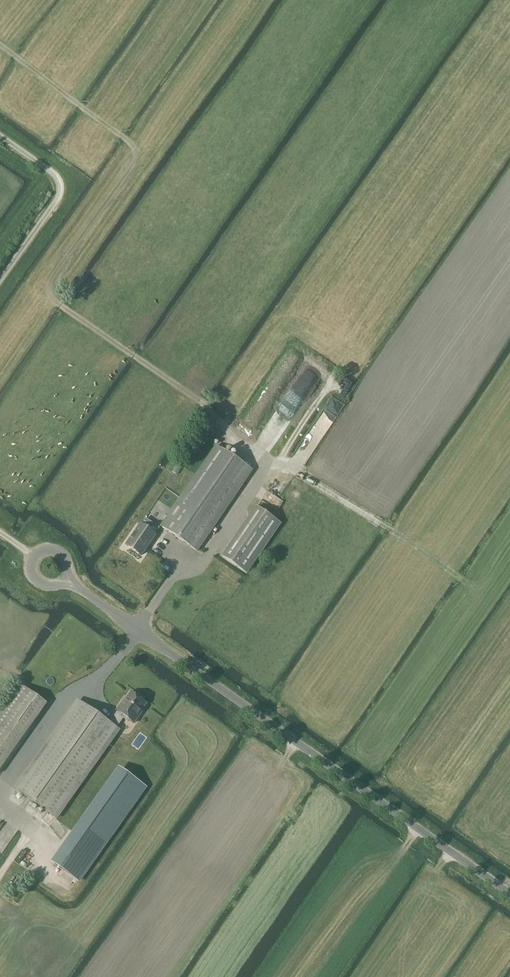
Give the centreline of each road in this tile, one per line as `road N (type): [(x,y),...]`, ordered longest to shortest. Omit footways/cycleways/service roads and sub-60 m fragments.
road 1 (track): [(264,466),(197,397),(54,300),(51,279),(134,165),(135,150),(0,45)]
road 2 (unclassified): [(509,893),(66,579)]

